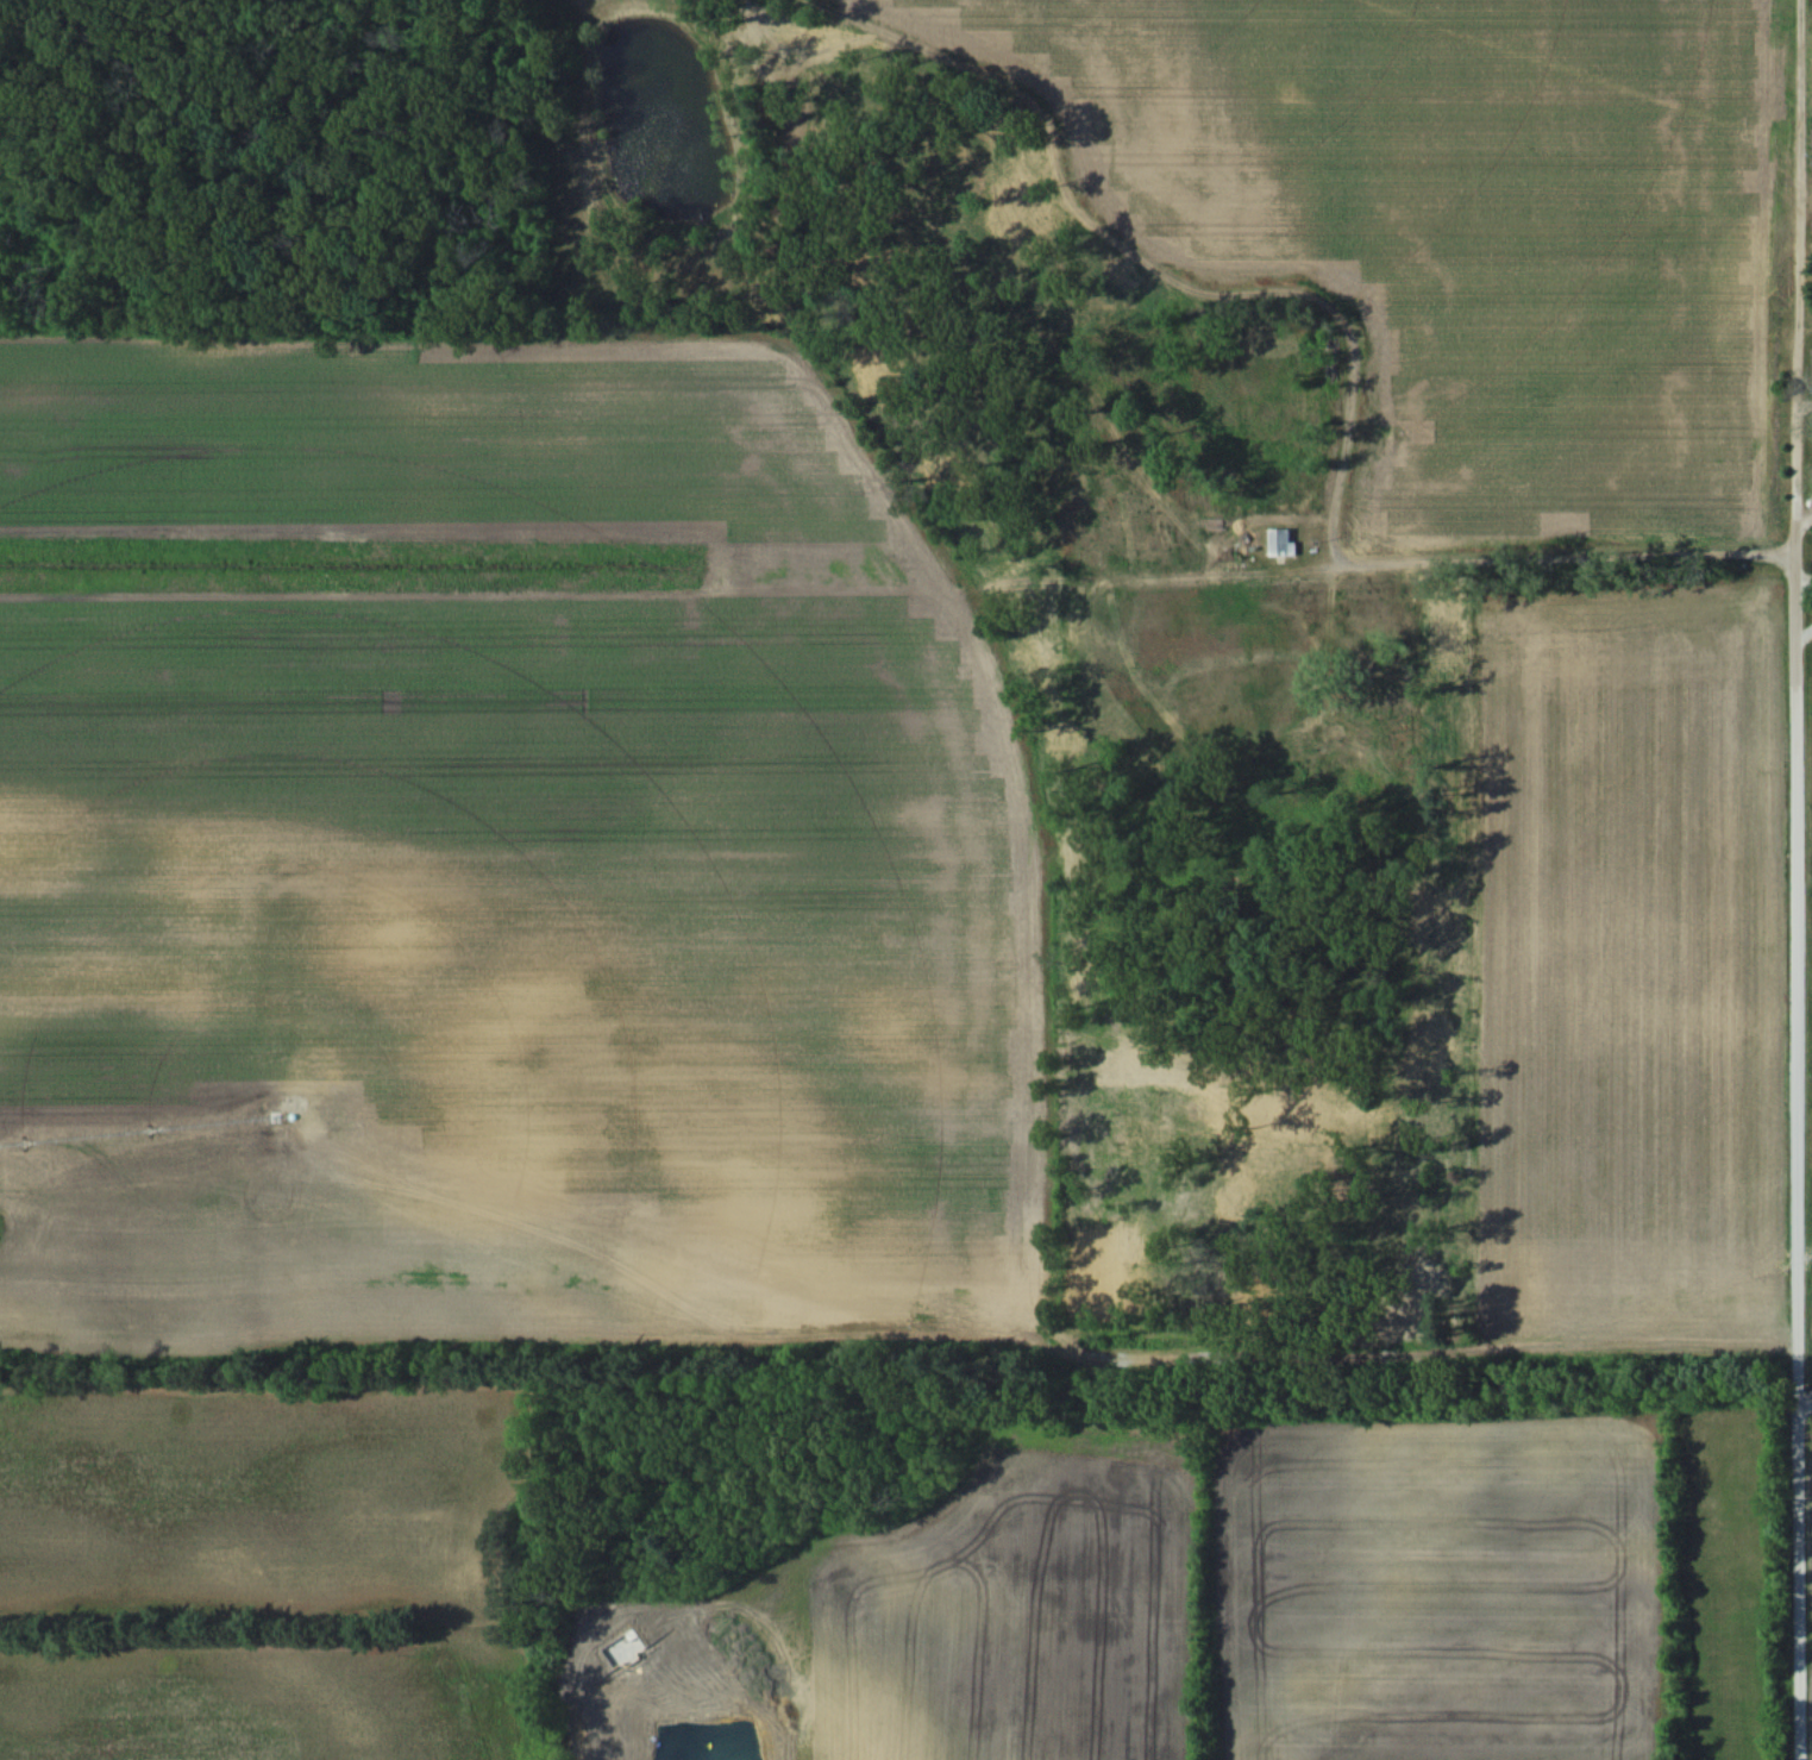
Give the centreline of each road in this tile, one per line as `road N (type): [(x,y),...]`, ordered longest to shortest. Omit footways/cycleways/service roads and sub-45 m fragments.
road 1 (residential): [(1794,1759),(1791,560)]
road 2 (residential): [(1791,560),(1328,556)]

